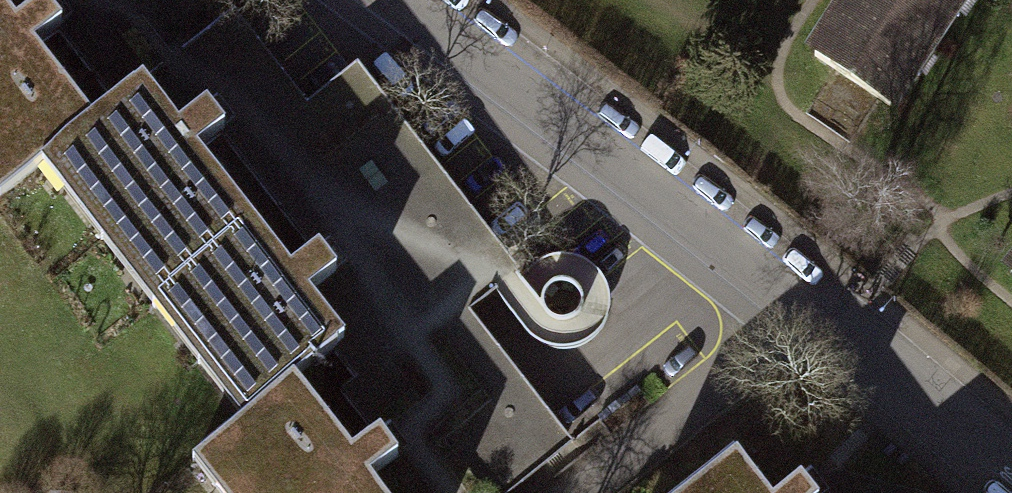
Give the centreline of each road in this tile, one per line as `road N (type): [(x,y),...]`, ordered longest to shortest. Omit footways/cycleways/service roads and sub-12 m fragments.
road 1 (residential): [(1011,474),(406,0)]

